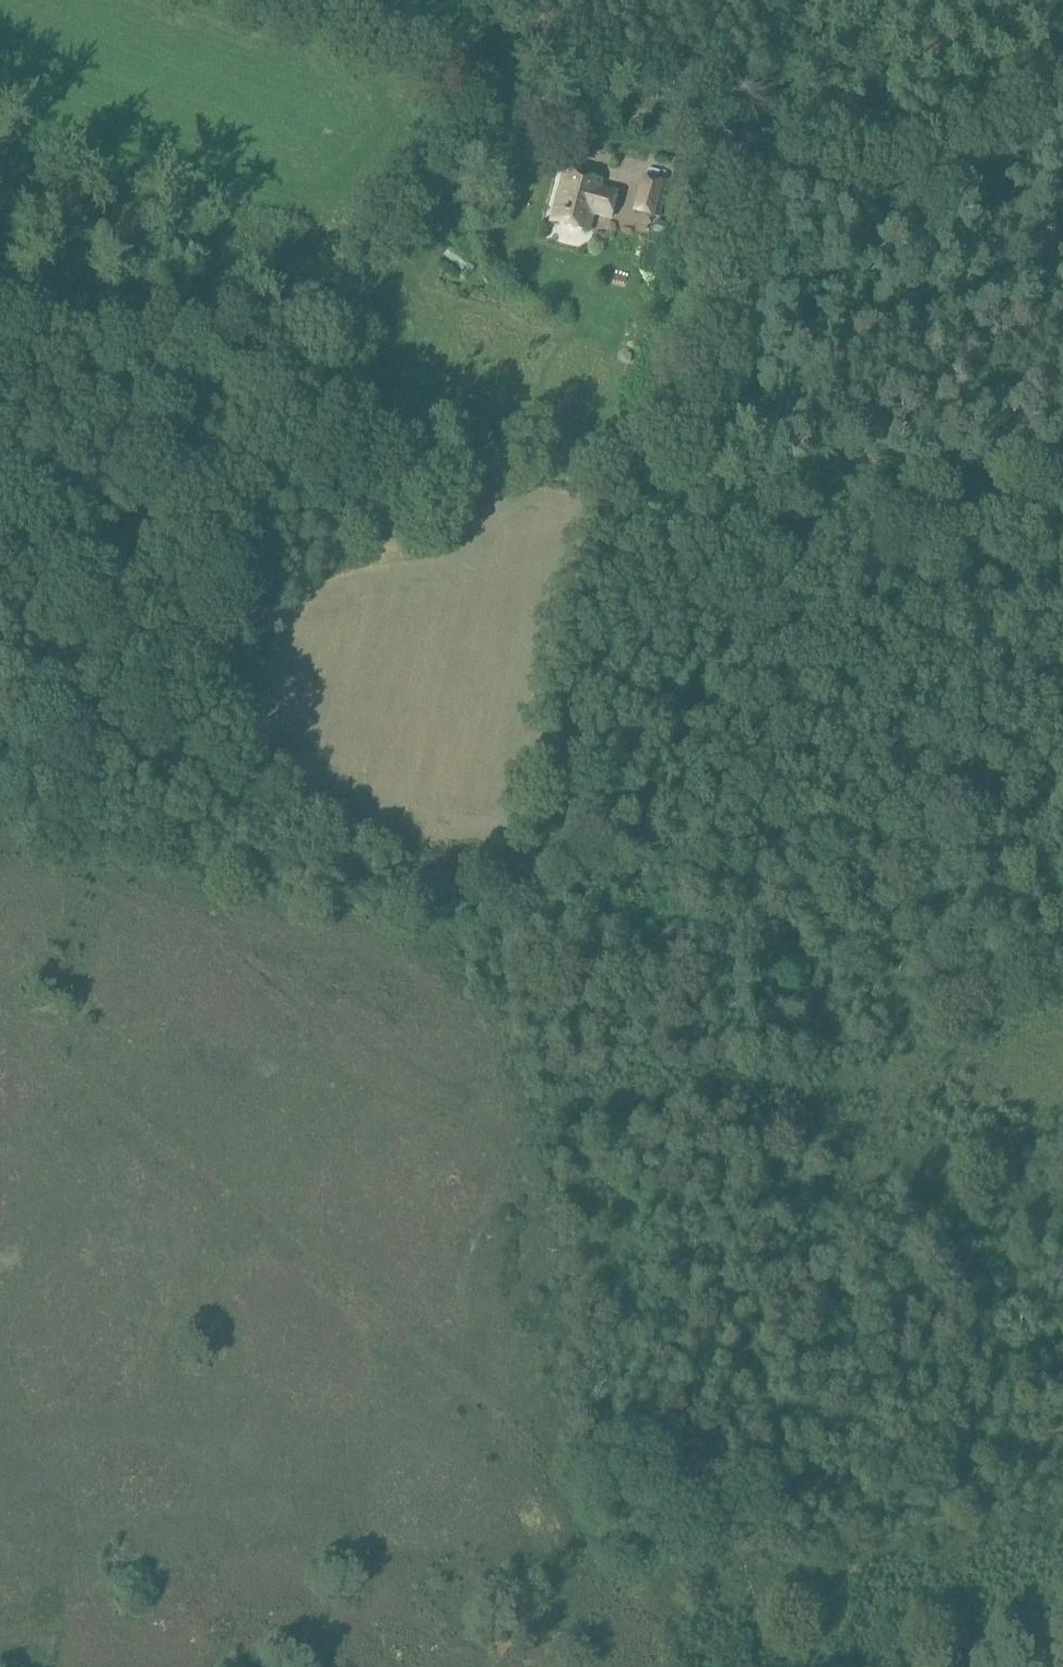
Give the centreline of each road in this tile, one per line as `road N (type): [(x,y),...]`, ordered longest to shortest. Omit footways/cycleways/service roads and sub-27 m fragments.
road 1 (track): [(452,166),(272,421),(119,700),(77,734),(0,733)]

